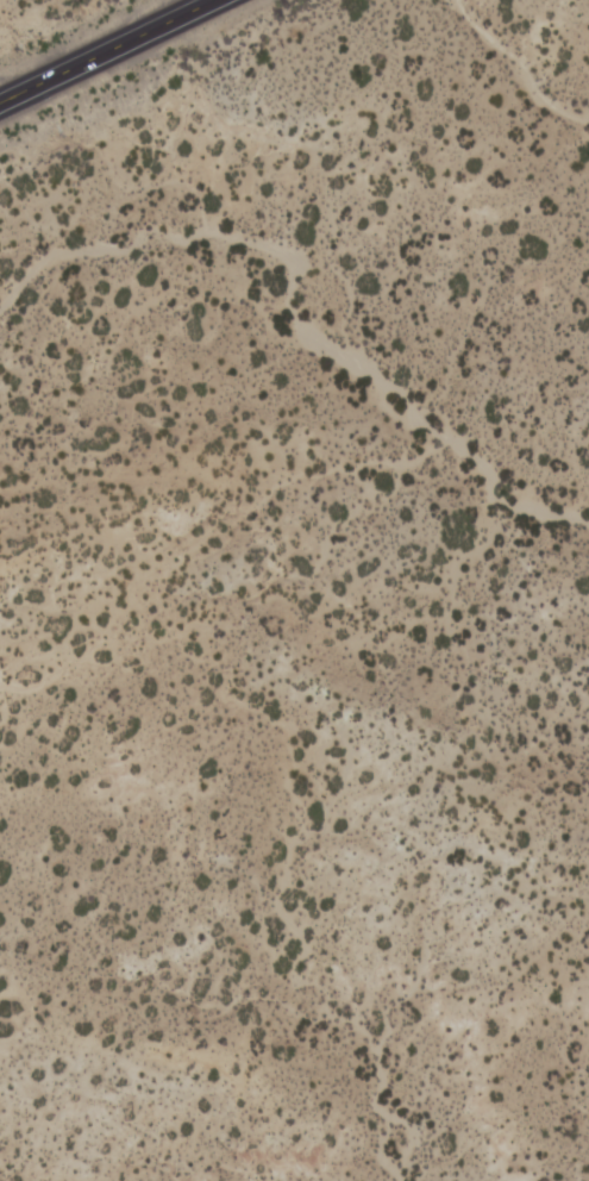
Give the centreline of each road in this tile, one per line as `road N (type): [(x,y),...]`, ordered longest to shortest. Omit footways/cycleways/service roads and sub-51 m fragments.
road 1 (primary): [(0,98),(205,0)]

